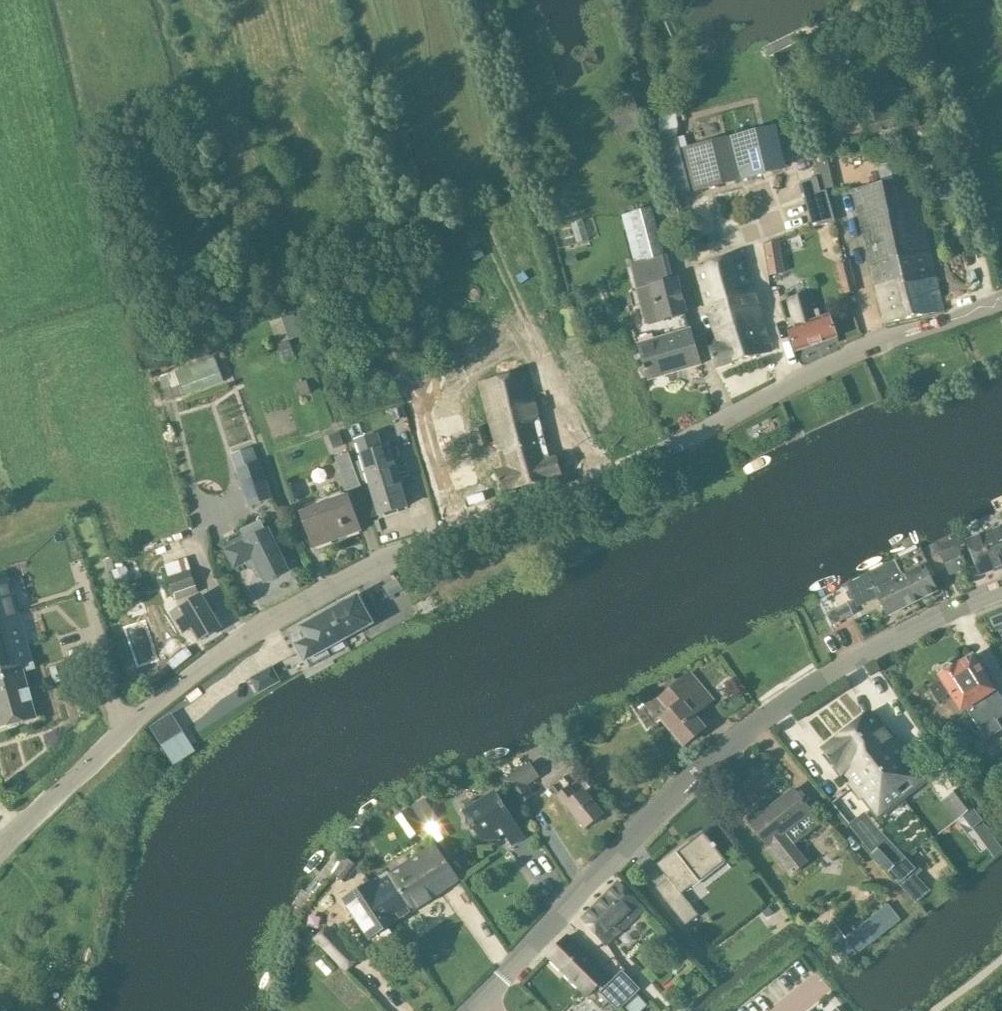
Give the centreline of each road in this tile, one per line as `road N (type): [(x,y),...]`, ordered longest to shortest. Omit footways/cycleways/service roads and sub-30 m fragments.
road 1 (tertiary): [(0,853),(157,705),(369,567),(623,471),(876,349),(1001,300)]
road 2 (tertiary): [(475,1007),(608,860),(740,736),(882,648),(1001,589)]

